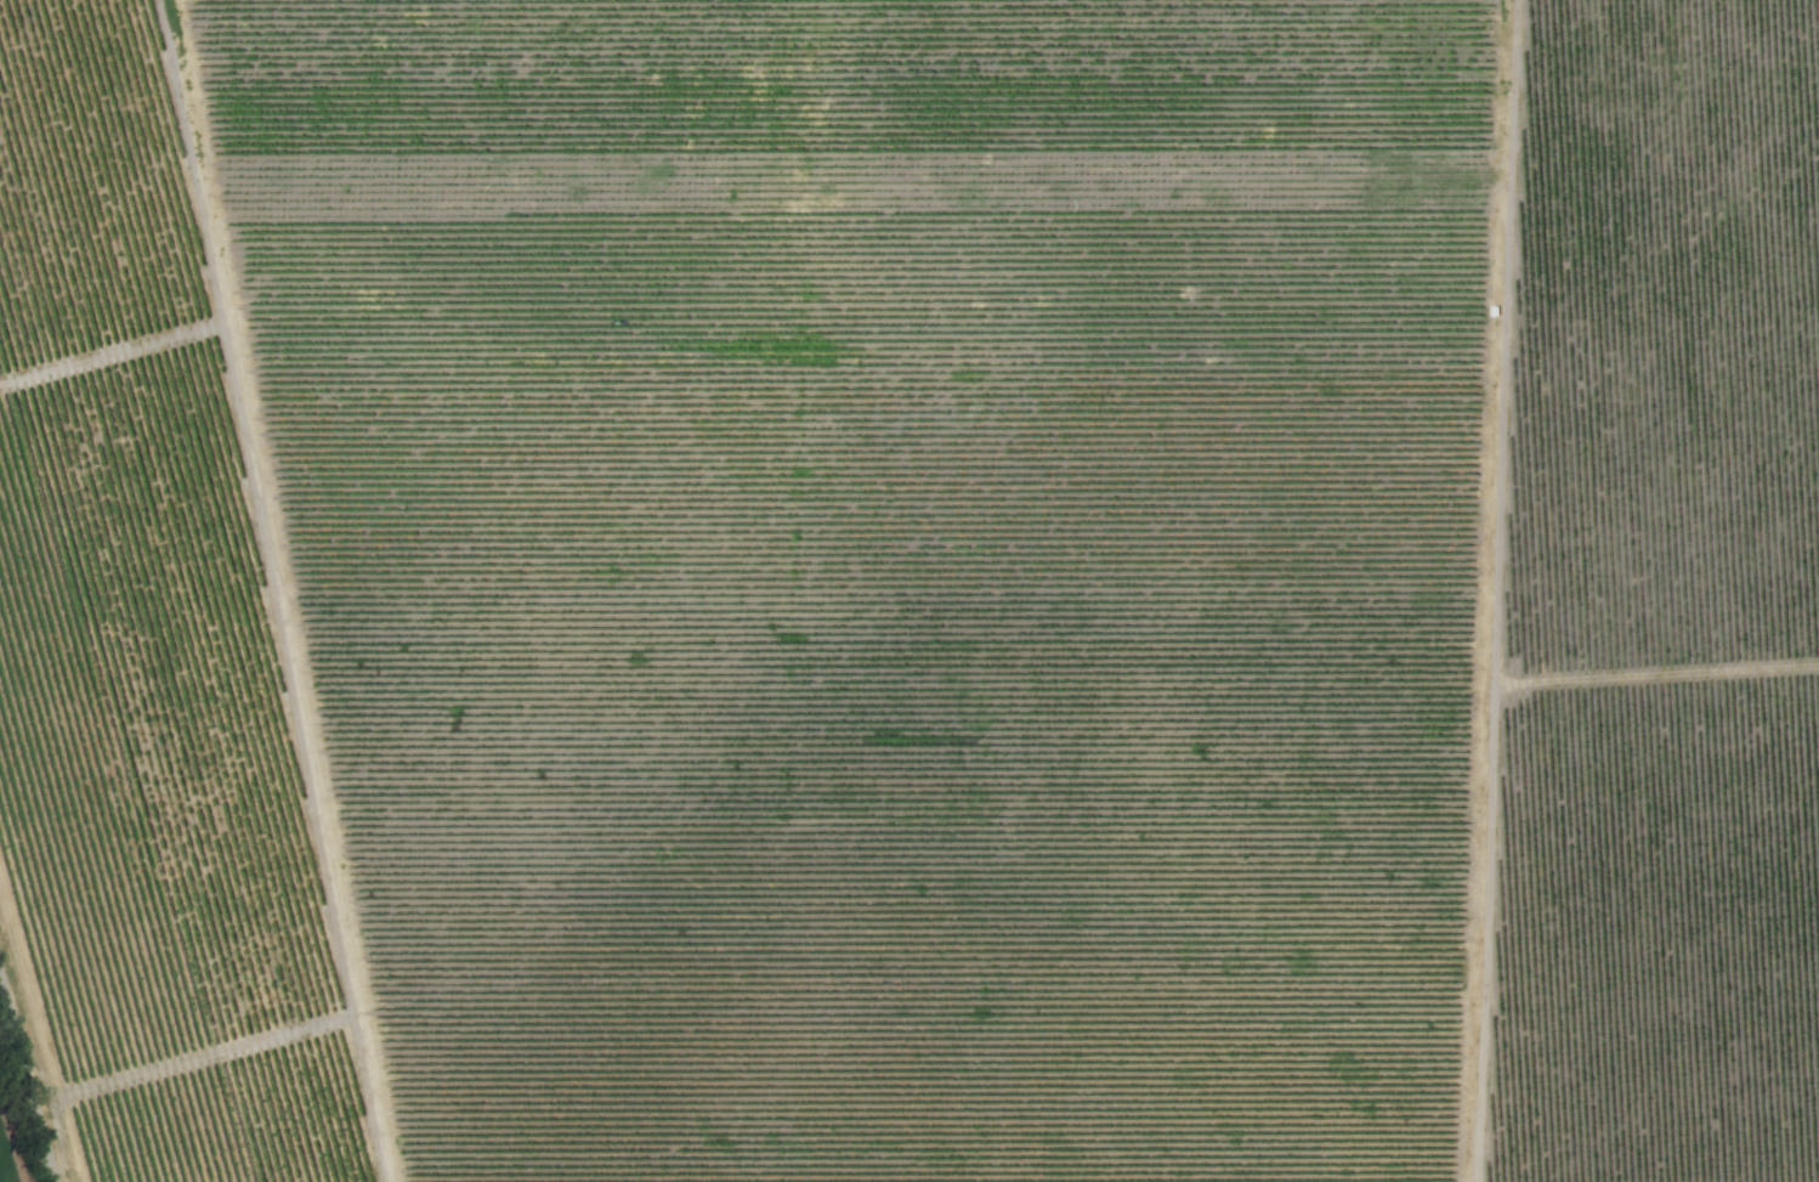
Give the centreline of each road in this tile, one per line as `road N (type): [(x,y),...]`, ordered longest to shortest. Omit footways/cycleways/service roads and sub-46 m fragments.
road 1 (residential): [(0,965),(58,1181)]

